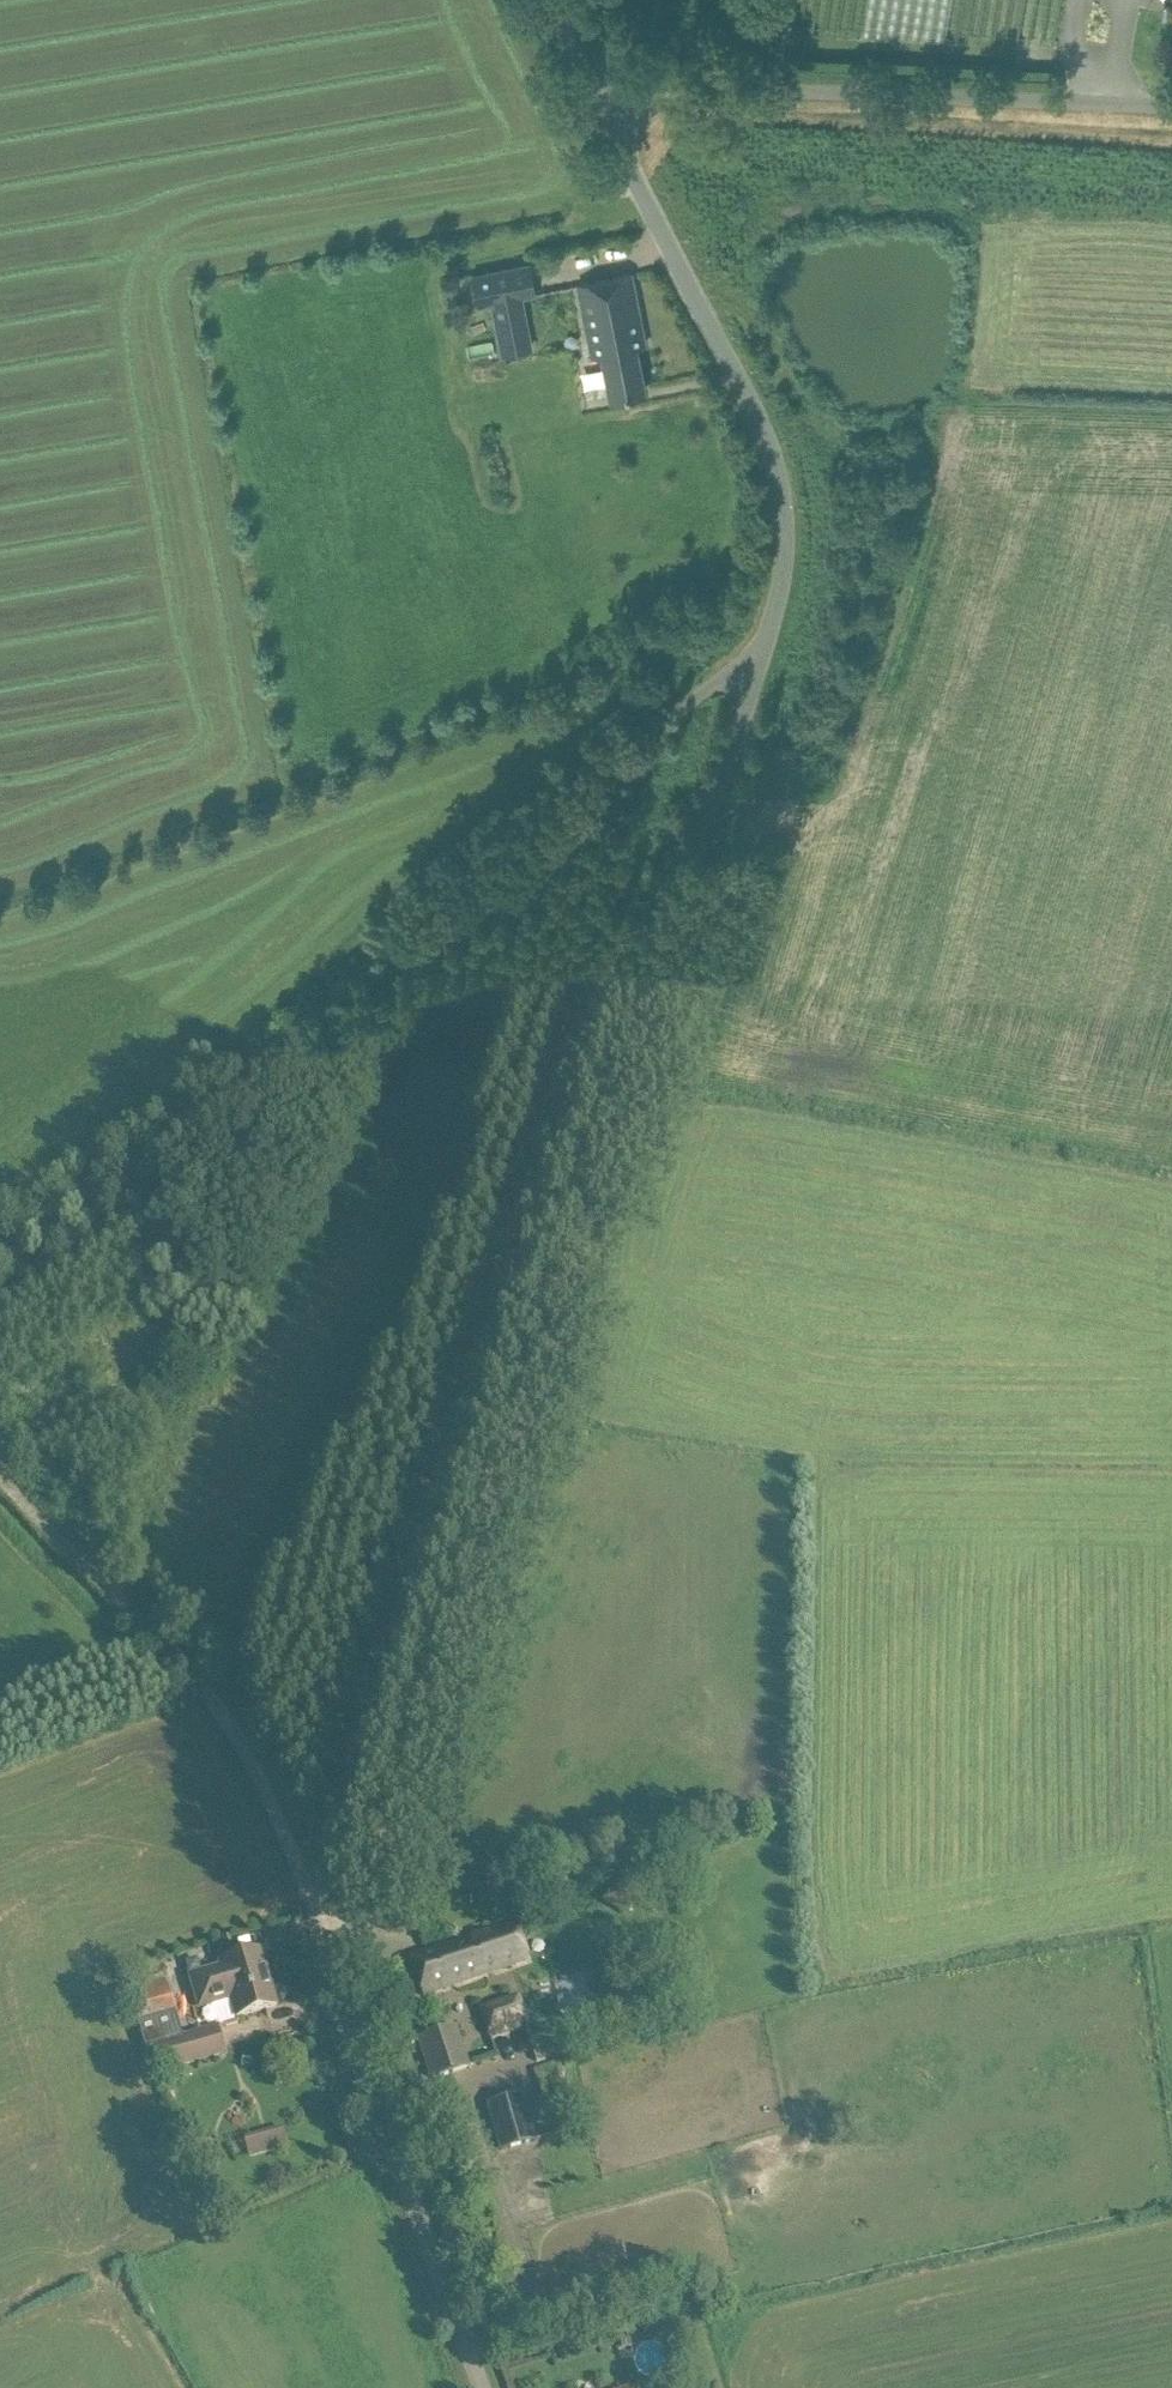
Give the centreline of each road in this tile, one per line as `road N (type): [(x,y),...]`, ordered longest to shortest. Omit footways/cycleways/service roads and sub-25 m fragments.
road 1 (unclassified): [(482,2387),(340,2001),(339,1969),(440,1697),(755,670)]
road 2 (unclassified): [(0,1259),(705,688),(755,670)]
road 3 (track): [(339,1969),(214,1693),(0,1478)]
road 4 (unclassified): [(755,670),(783,567),(776,469),(747,394),(607,112)]
road 5 (unclassified): [(1171,106),(770,91),(684,94),(607,112)]
road 6 (unclassified): [(607,112),(554,0)]

